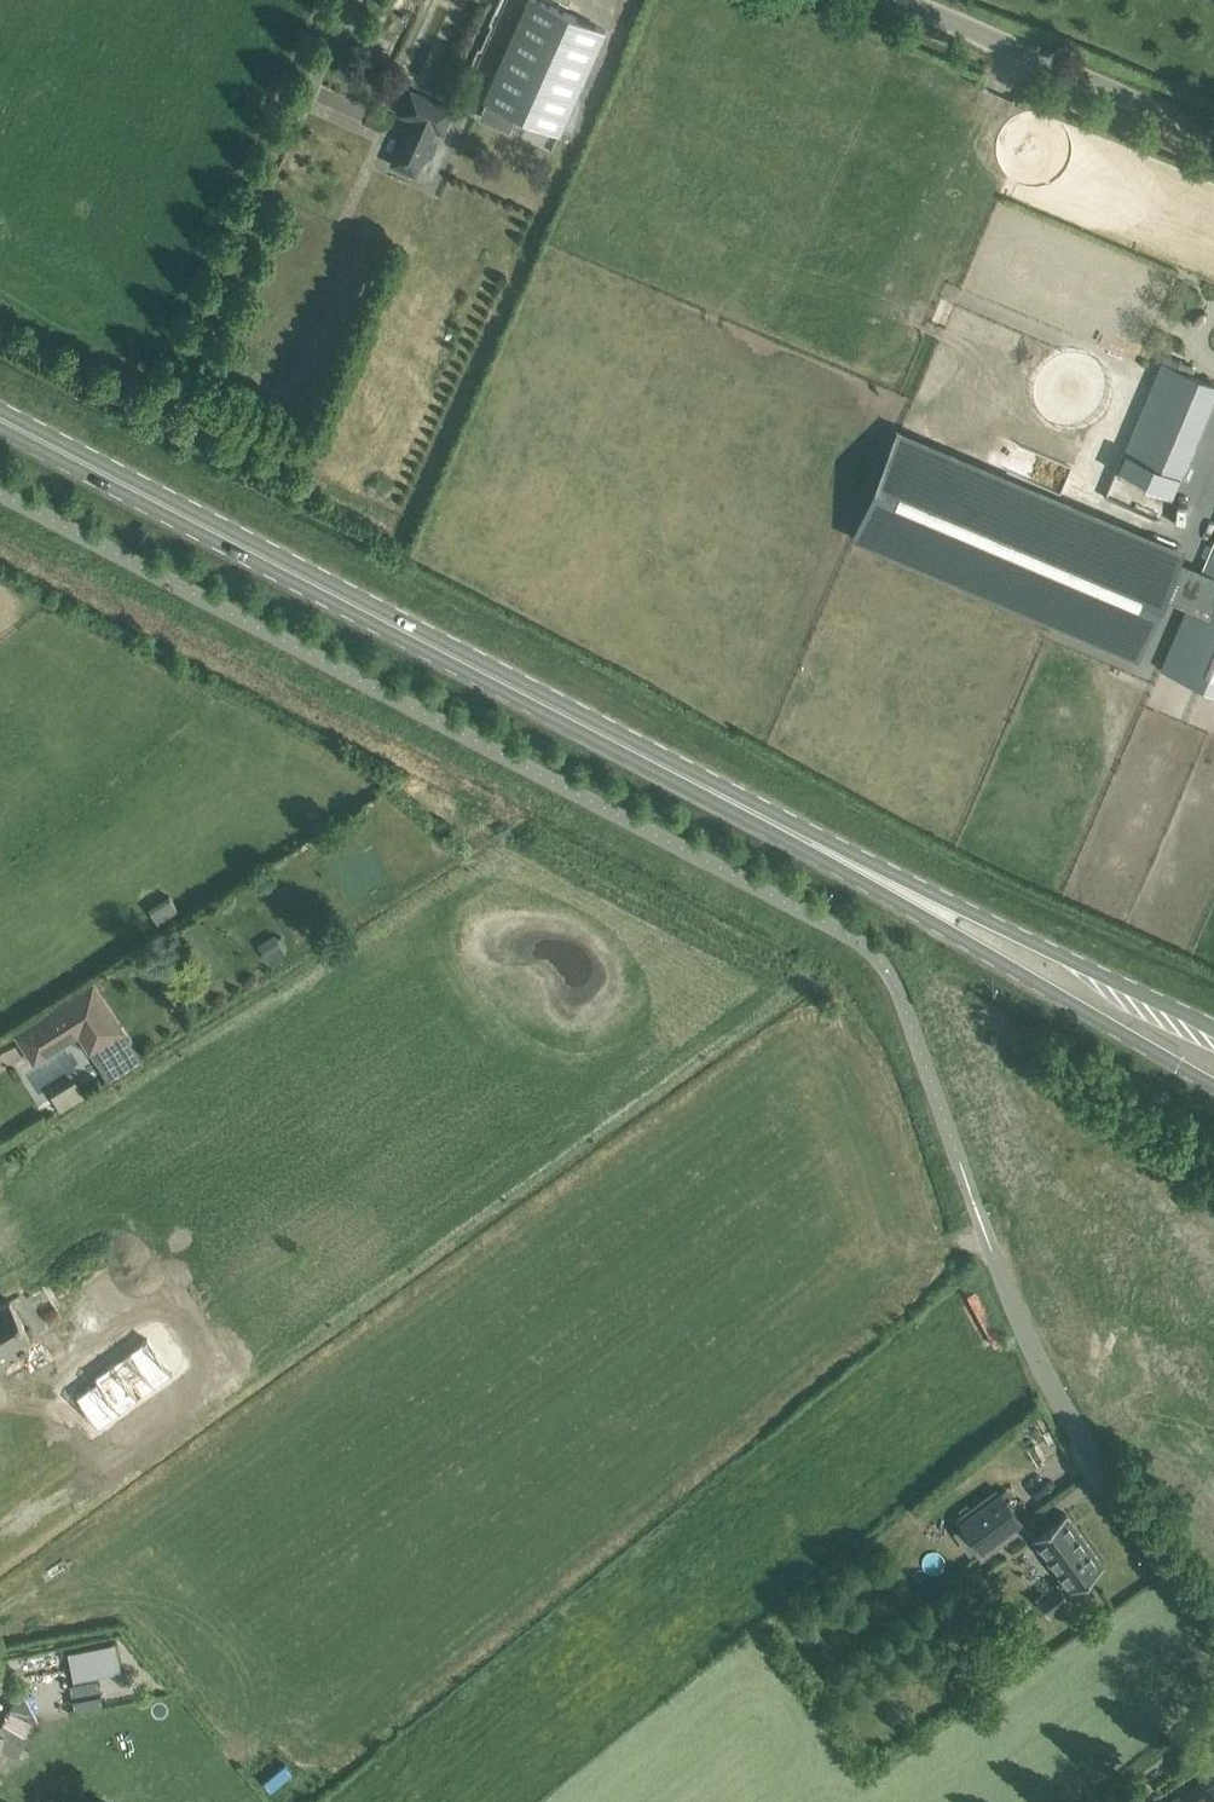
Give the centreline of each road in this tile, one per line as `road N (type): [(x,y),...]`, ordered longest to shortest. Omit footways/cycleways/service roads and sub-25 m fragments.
road 1 (secondary): [(878,875),(0,421)]
road 2 (secondary): [(878,875),(967,943),(1213,1084)]
road 3 (secondary): [(1213,1028),(878,875)]
road 4 (unclassified): [(1213,133),(905,0)]
road 5 (unclassified): [(1112,1801),(1213,1735)]

